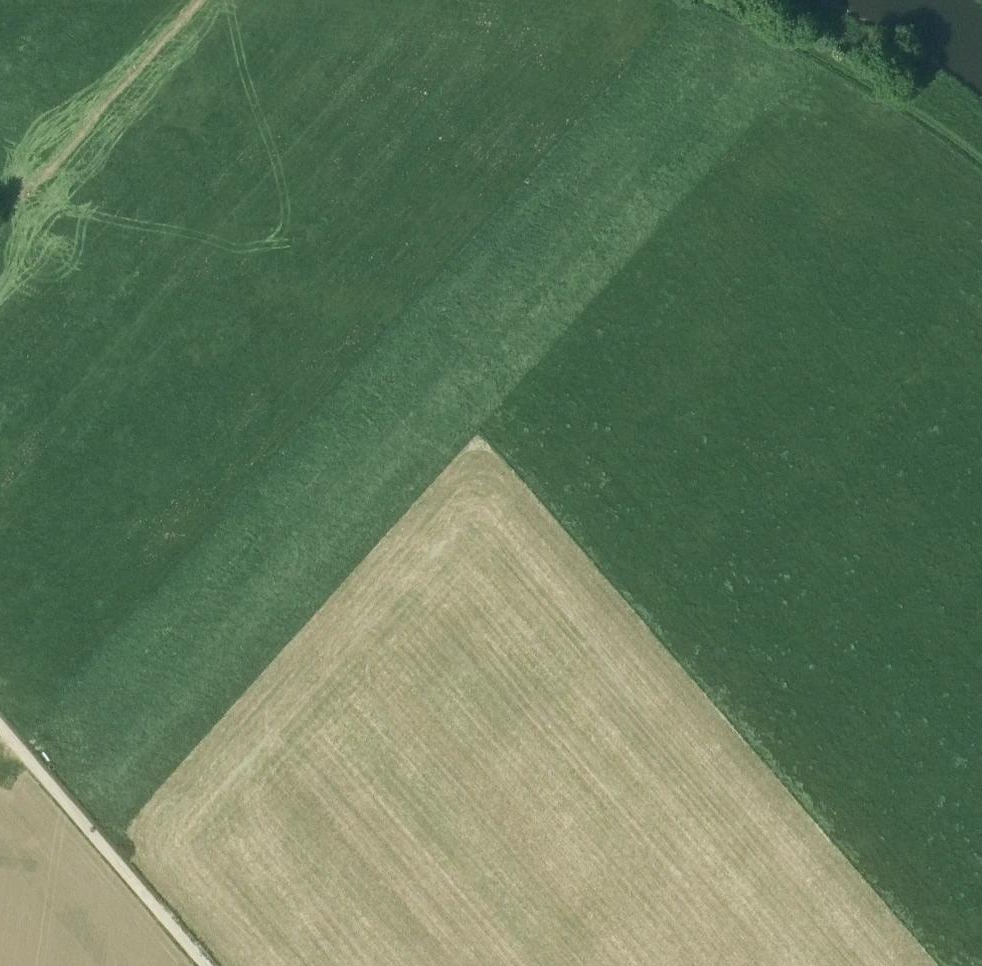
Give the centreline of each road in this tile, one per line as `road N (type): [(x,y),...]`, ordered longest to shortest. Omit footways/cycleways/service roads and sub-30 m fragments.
road 1 (track): [(0,718),(212,965)]
road 2 (track): [(710,0),(779,31),(981,159)]

